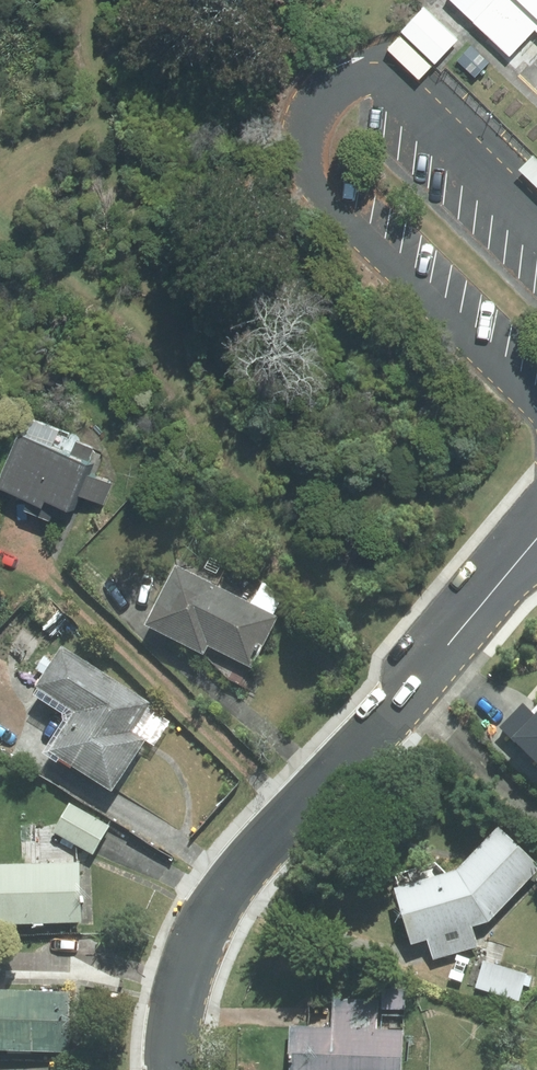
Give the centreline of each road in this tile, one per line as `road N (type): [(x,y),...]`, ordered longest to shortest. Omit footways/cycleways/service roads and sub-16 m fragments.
road 1 (residential): [(170,1069),(183,987),(231,883),(502,580)]

